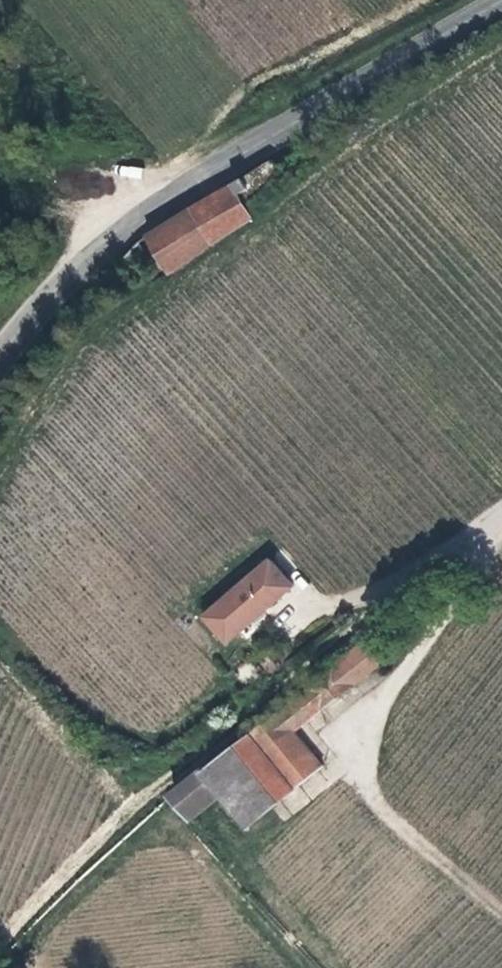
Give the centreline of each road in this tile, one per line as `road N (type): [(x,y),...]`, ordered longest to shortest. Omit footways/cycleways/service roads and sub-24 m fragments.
road 1 (track): [(0,945),(146,797),(372,611),(501,520)]
road 2 (tertiary): [(0,353),(43,302),(130,228),(501,0)]
road 3 (unclassified): [(354,758),(356,732),(501,530)]
road 4 (track): [(501,908),(380,804),(354,758)]

